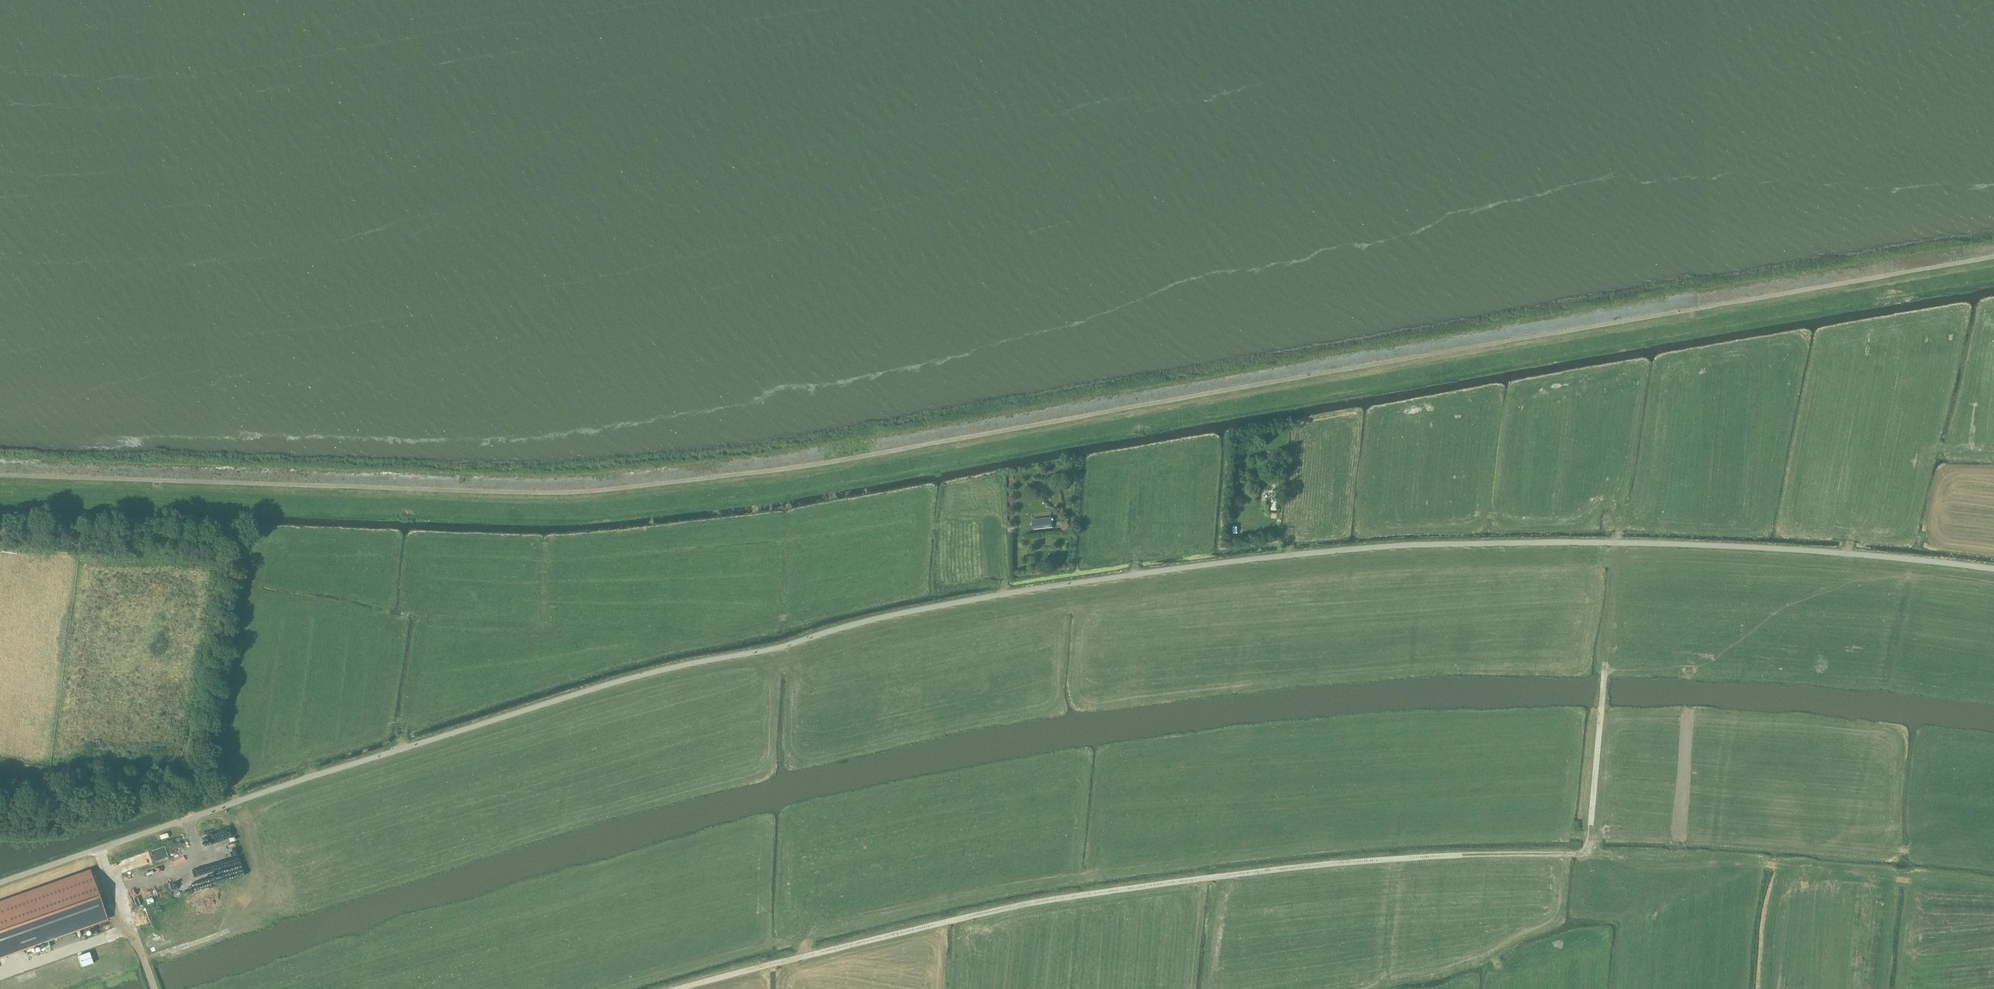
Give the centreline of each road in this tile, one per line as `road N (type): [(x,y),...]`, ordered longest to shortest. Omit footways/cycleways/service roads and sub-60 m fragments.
road 1 (track): [(1463,858),(1724,861),(1993,890)]
road 2 (track): [(1686,669),(1675,860)]

